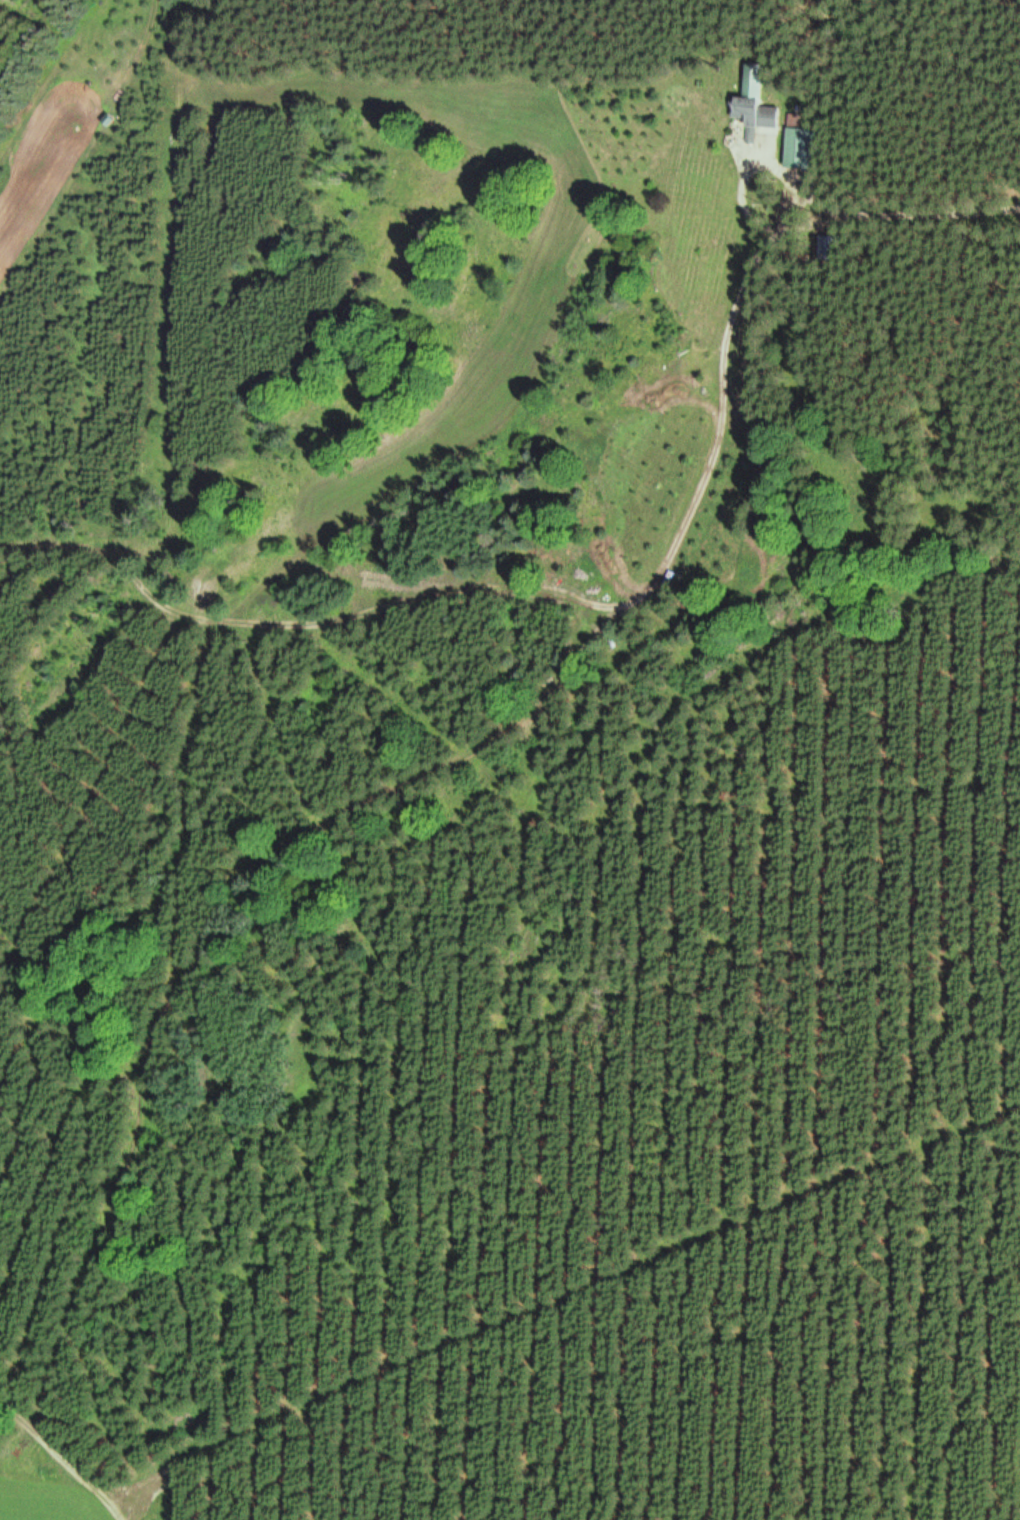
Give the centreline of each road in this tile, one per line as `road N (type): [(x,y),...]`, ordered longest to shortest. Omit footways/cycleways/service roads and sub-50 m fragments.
road 1 (track): [(781,227),(759,246),(723,337),(713,456),(652,588),(627,603),(495,588),(315,624),(210,619),(162,608),(121,564),(79,546),(0,542)]
road 2 (track): [(119,1519),(0,1403)]

